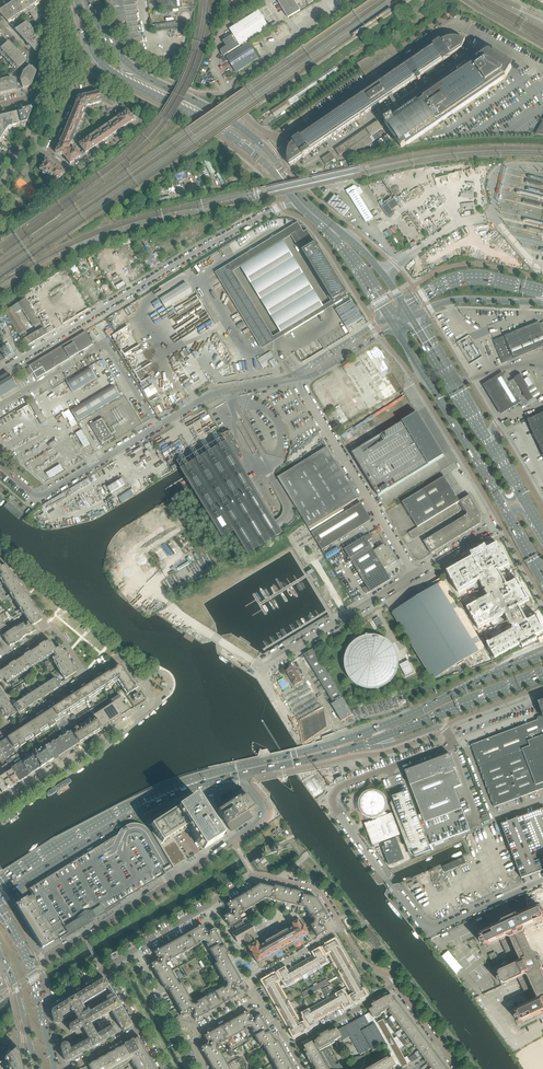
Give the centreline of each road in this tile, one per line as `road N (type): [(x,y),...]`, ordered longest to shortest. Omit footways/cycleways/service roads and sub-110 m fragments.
road 1 (secondary): [(527,662),(358,736),(158,791),(0,880)]
road 2 (unclassified): [(450,735),(451,745),(340,787),(335,809),(428,928),(542,880)]
road 3 (unclassified): [(0,371),(299,200)]
road 4 (unclassified): [(0,466),(42,496),(209,397),(301,375)]
road 5 (residential): [(238,783),(262,804),(261,819),(53,954),(27,958)]
road 6 (residential): [(135,949),(257,874),(321,892),(343,928),(309,948)]
road 7 (primary): [(77,0),(105,67),(260,159)]
road 8 (secondary): [(0,900),(127,819),(216,781)]
road 9 (primary): [(267,151),(232,122),(131,66),(108,42),(90,0)]
road 10 (unclassified): [(414,575),(306,396),(301,375)]
road 11 (primary): [(521,495),(411,318)]
road 12 (primary): [(394,326),(495,491)]
road 13 (residential): [(74,92),(49,153),(70,173),(142,119)]
road 14 (secondary): [(371,742),(542,674)]
road 15 (residential): [(0,804),(152,701)]
road 16 (unclassified): [(263,668),(414,575)]
road 17 (secondary): [(216,781),(371,742)]
road 18 (secondary): [(542,290),(468,276),(404,306)]
road 19 (secondary): [(411,318),(459,300),(542,303)]
road 20 (residential): [(443,1049),(395,985),(362,1006)]

